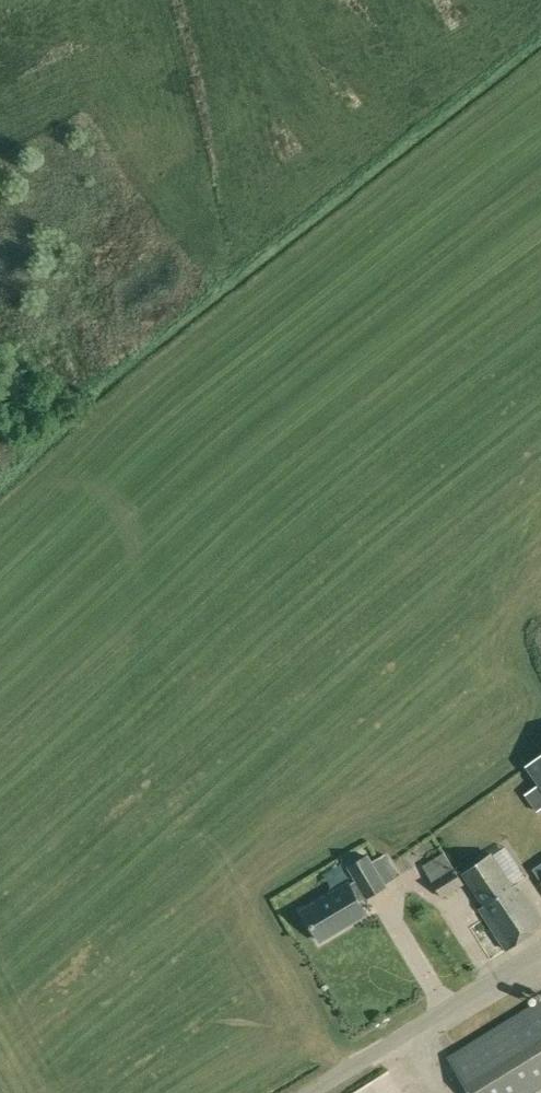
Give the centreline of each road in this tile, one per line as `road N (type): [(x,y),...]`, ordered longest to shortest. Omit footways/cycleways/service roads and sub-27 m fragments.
road 1 (unclassified): [(290,1092),(540,937)]

